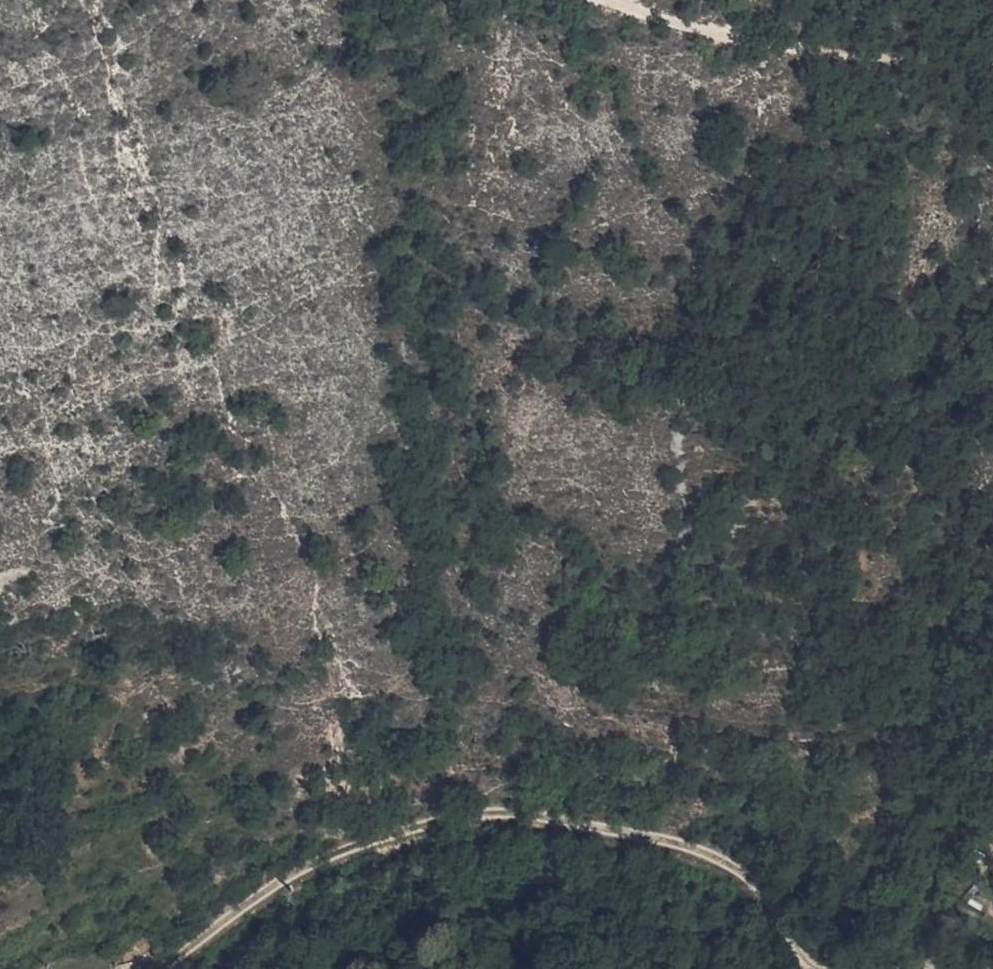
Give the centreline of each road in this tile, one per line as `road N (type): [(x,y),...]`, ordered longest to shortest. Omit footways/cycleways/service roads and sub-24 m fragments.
road 1 (track): [(818,968),(744,873),(679,845),(535,817),(470,818),(313,866),(266,890),(161,968)]
road 2 (track): [(992,66),(750,49),(587,0)]

